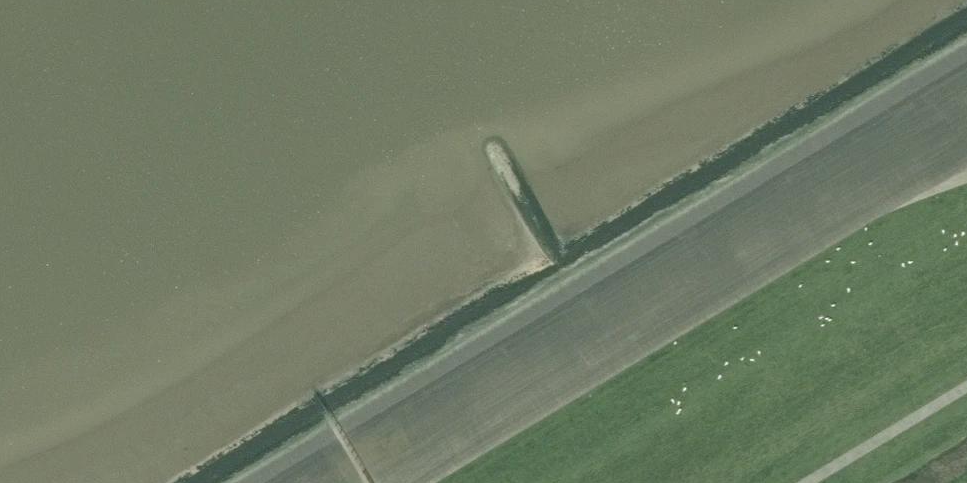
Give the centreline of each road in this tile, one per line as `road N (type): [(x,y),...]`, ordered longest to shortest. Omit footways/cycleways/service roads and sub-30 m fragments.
road 1 (unclassified): [(821,482),(966,395)]

